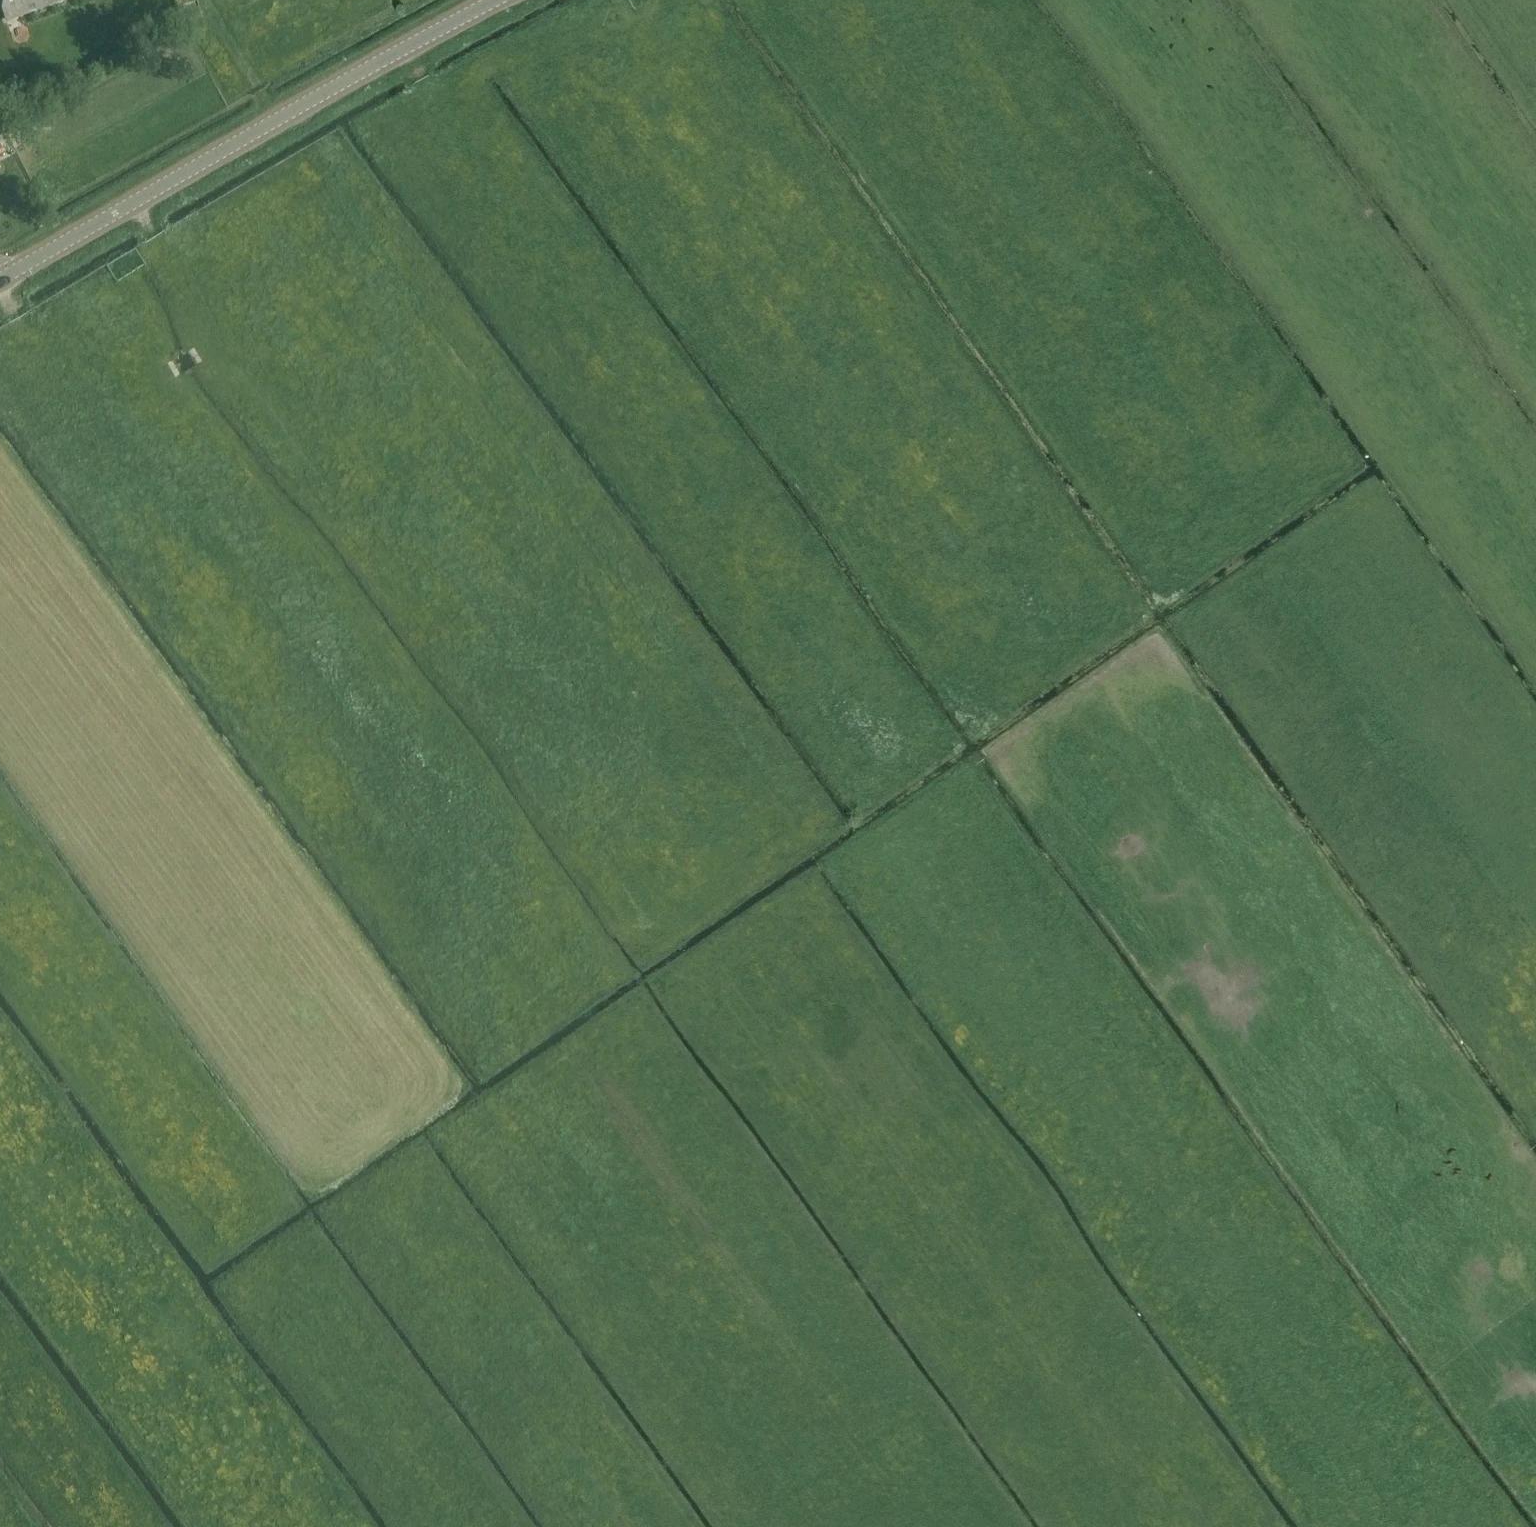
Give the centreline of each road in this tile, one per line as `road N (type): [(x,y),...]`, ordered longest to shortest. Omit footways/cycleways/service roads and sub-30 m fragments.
road 1 (tertiary): [(0,283),(508,0)]

